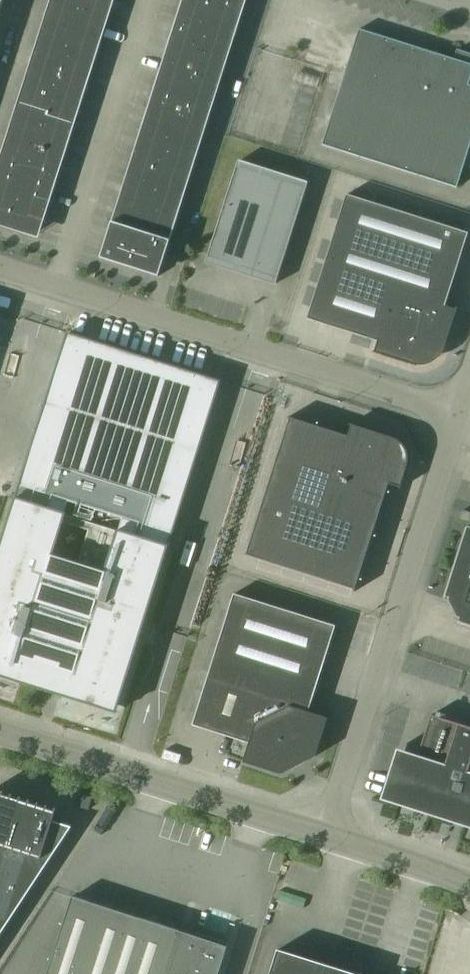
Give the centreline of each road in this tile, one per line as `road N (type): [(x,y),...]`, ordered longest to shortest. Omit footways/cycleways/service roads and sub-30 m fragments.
road 1 (unclassified): [(459,412),(0,267)]
road 2 (unclassified): [(326,836),(459,412)]
road 3 (tertiary): [(326,836),(0,733)]
road 4 (tertiary): [(469,883),(326,836)]

